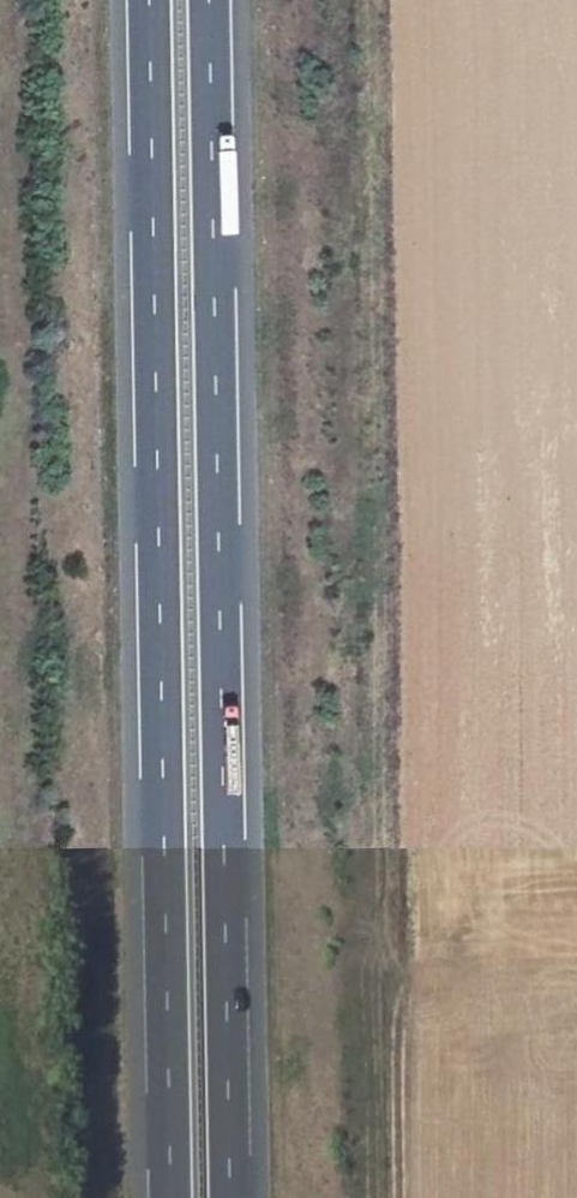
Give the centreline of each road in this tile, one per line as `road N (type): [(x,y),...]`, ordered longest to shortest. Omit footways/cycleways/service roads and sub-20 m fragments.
road 1 (motorway): [(232,1197),(210,0)]
road 2 (motorway): [(149,0),(170,1197)]
road 3 (track): [(399,1197),(398,1010)]

